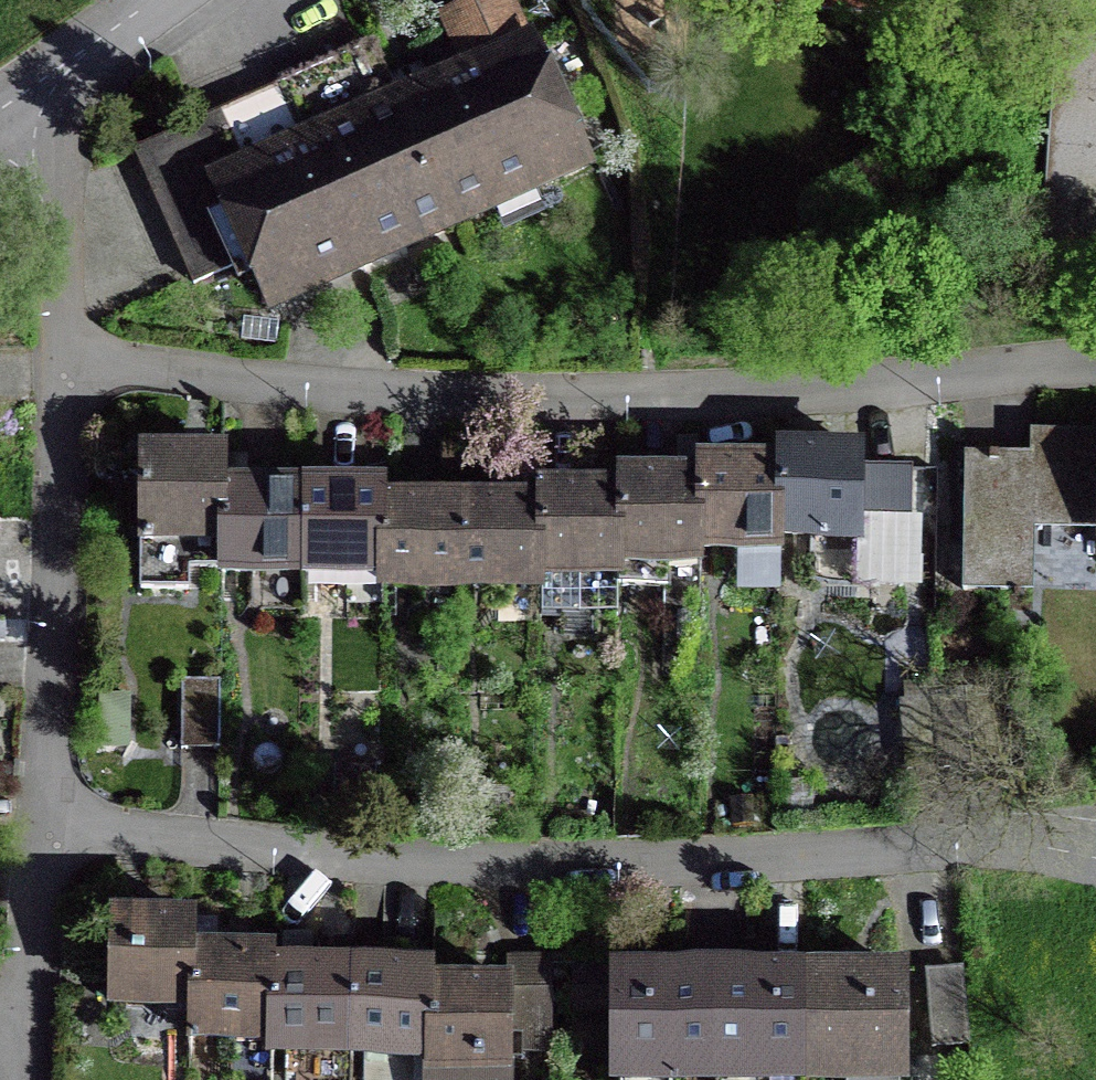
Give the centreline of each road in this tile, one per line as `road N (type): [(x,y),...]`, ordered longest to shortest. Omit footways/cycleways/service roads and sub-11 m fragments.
road 1 (residential): [(1095,857),(1010,843),(566,860),(295,848),(43,825)]
road 2 (residential): [(1095,374),(508,402),(55,363)]
road 3 (residential): [(55,363),(43,825)]
road 4 (residential): [(23,104),(43,194),(55,363)]
road 5 (residential): [(43,825),(24,1026)]
road 6 (residential): [(165,0),(23,104)]

